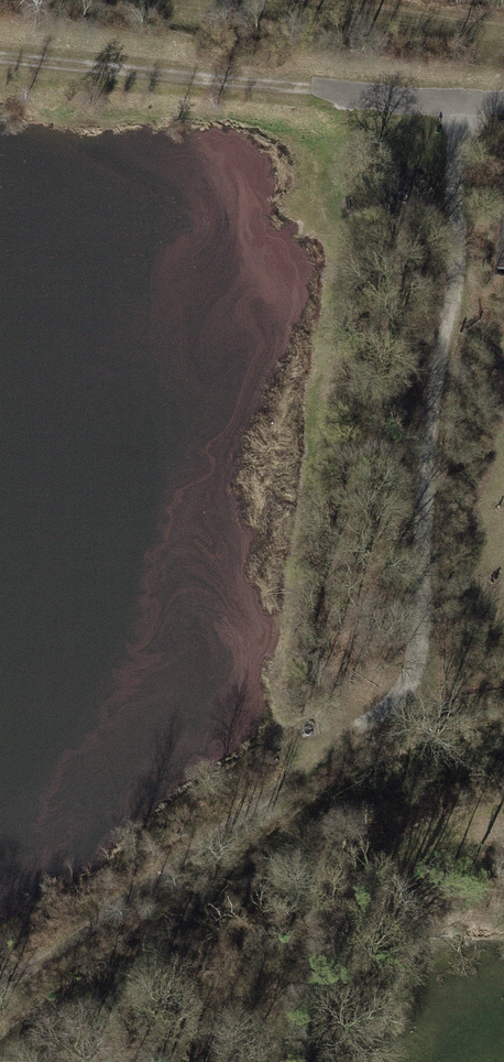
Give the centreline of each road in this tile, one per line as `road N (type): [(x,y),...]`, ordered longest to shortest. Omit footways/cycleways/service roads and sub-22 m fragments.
road 1 (track): [(460,103),(439,371),(388,708)]
road 2 (track): [(503,691),(388,708),(0,994)]
road 3 (track): [(460,103),(0,60)]

